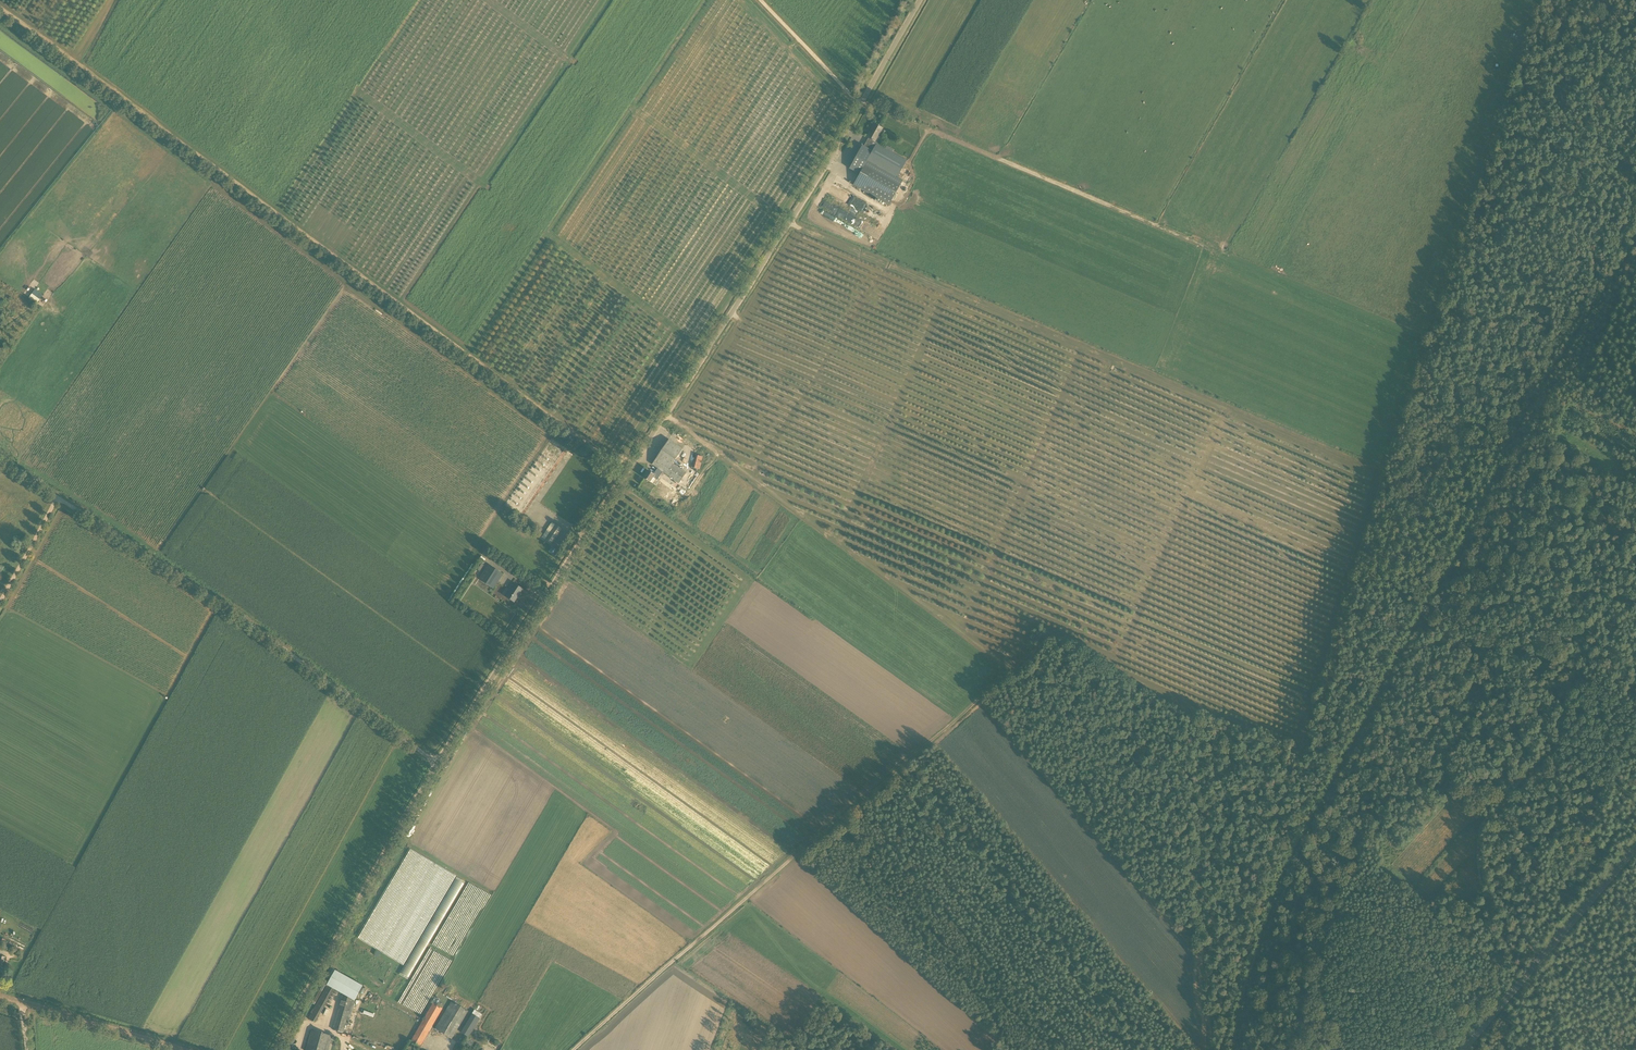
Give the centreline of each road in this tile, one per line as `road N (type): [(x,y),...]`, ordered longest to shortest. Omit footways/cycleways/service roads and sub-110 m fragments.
road 1 (track): [(1635,200),(1268,870),(1223,1011)]
road 2 (unclassified): [(437,763),(828,162),(920,0)]
road 3 (track): [(579,1049),(1046,644),(1081,646),(1190,715)]
road 4 (unclassified): [(437,763),(58,502)]
road 5 (track): [(1016,671),(666,415)]
road 6 (track): [(1160,1049),(926,778),(905,775),(906,763)]
road 7 (track): [(1221,253),(863,101)]
road 8 (unclassified): [(273,1049),(437,763)]
road 9 (track): [(1546,958),(1482,898),(1479,833),(1549,752),(1567,692)]
road 10 (track): [(1190,715),(1204,745),(1209,1008)]
road 11 (unclassified): [(1466,1049),(1635,848)]
road 12 (tertiary): [(184,1049),(24,1002)]
road 13 (track): [(1567,692),(1581,650),(1635,552)]
road 14 (track): [(861,105),(761,0)]
road 15 (unclassified): [(58,502),(0,608)]

